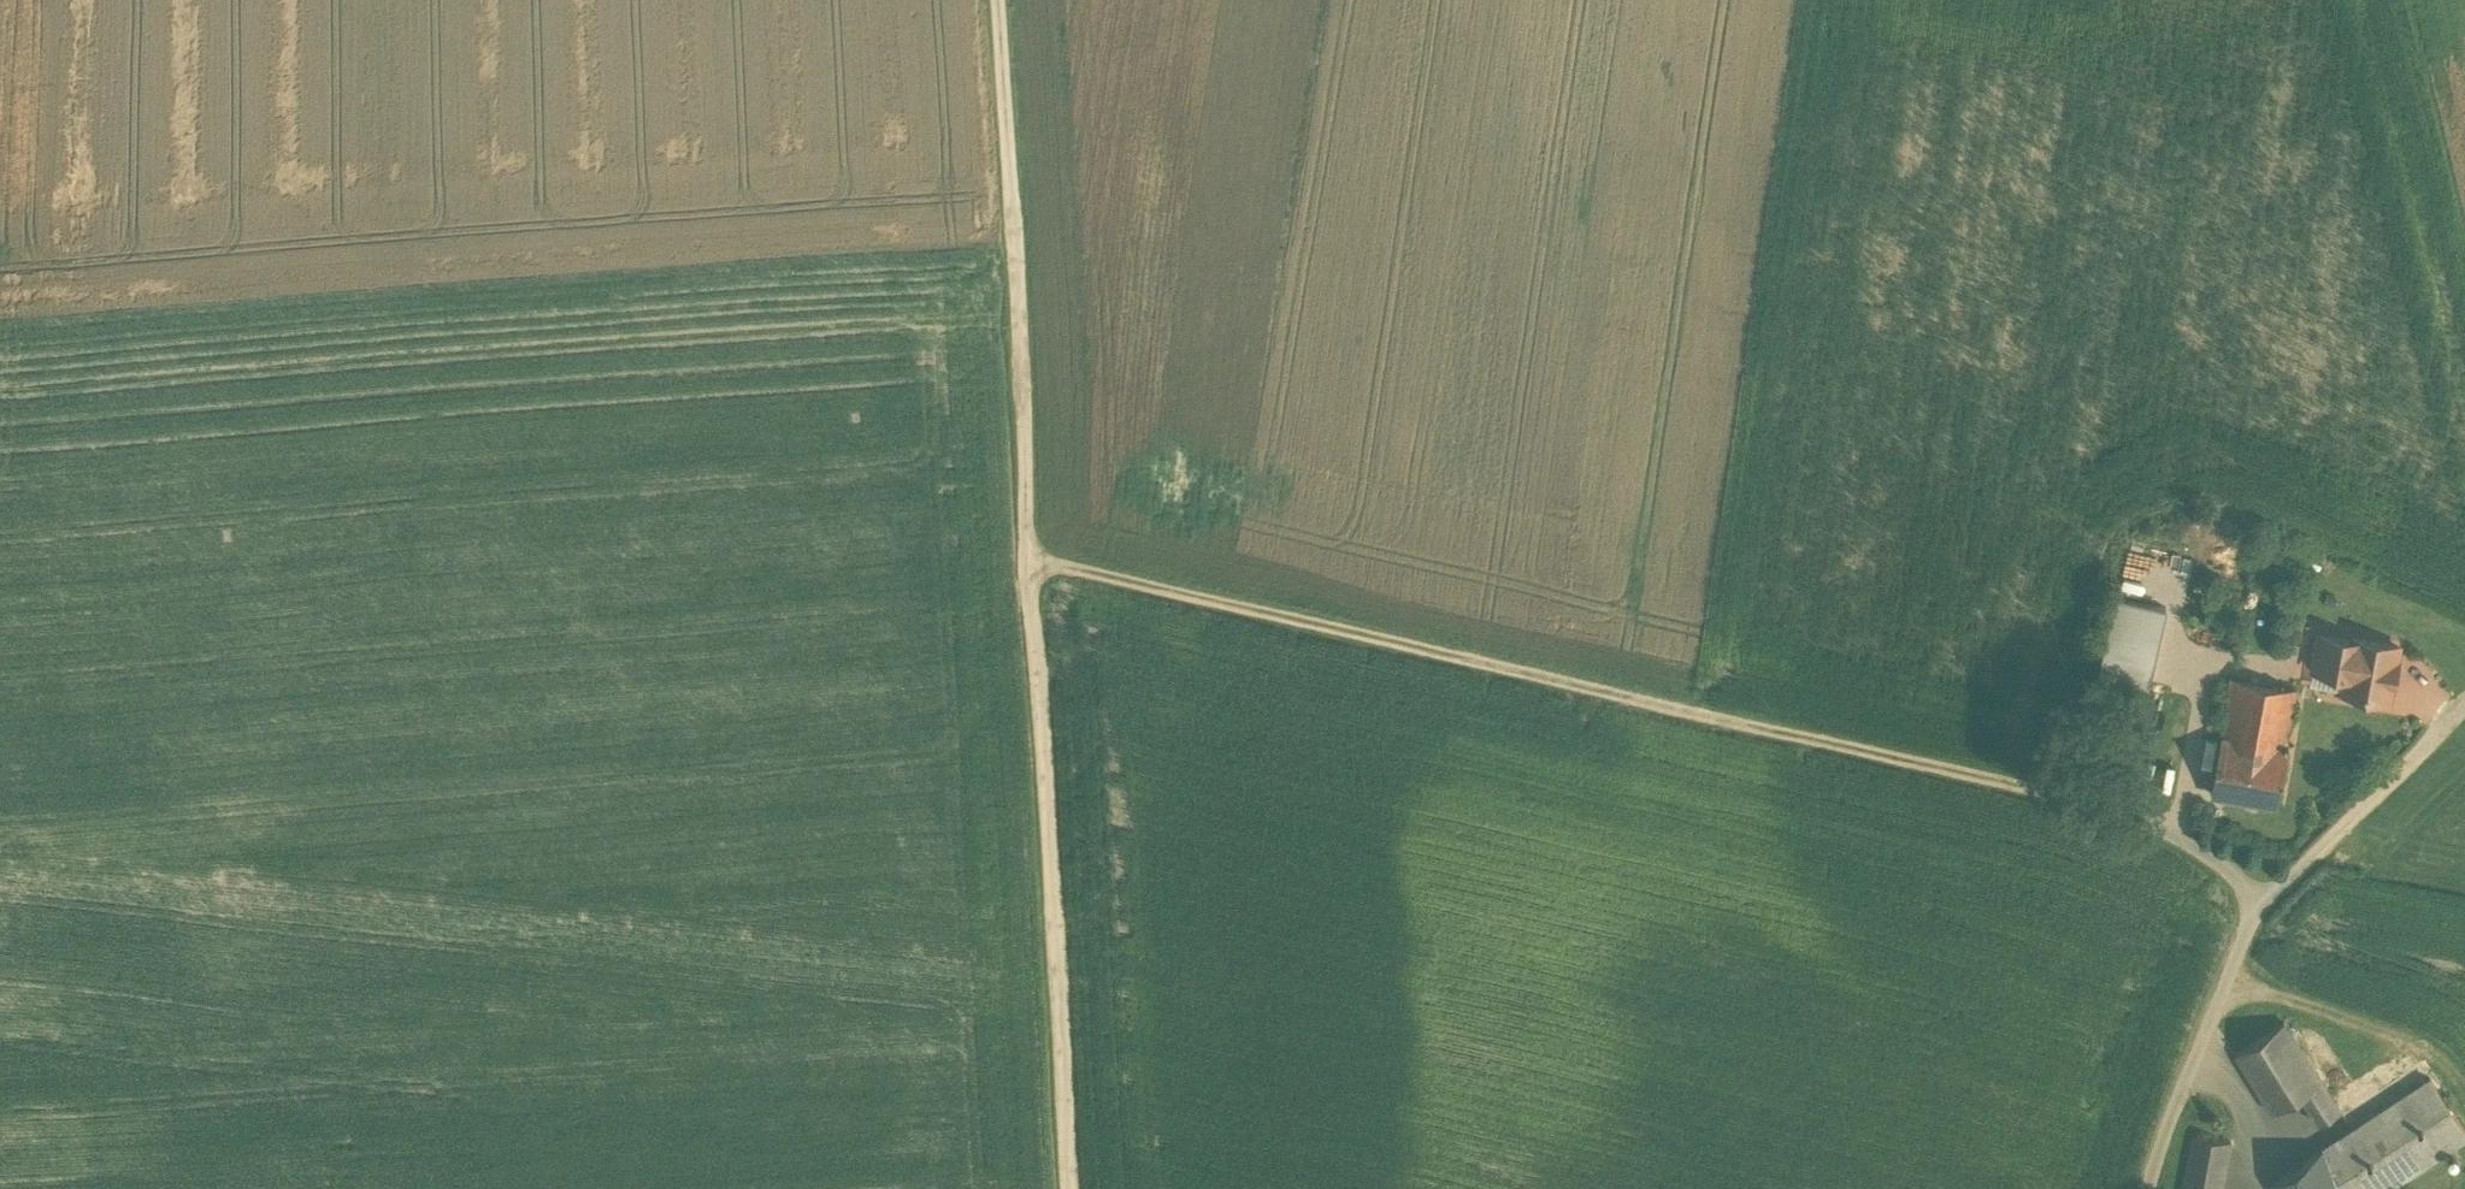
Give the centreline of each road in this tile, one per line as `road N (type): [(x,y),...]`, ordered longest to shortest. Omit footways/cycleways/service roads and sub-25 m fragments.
road 1 (track): [(1070,1188),(1003,0)]
road 2 (track): [(1035,565),(2028,789),(2146,824)]
road 3 (unclassified): [(2150,1188),(2183,1087),(2259,911),(2209,853),(2146,824)]
road 4 (track): [(2464,714),(2259,911)]

